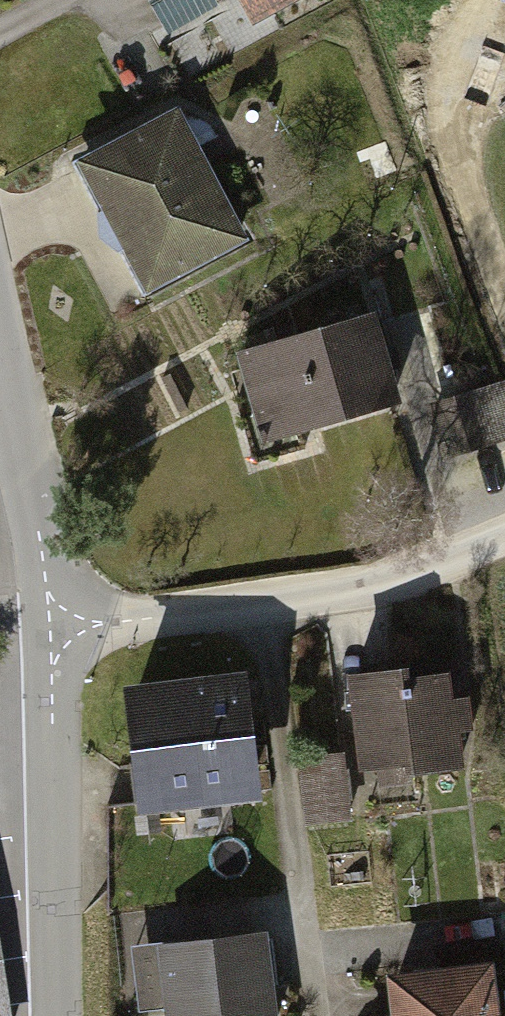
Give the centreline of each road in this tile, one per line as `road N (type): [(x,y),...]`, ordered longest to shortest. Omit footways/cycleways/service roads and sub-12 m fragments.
road 1 (residential): [(504,538),(348,589),(58,628)]
road 2 (residential): [(54,1015),(58,628)]
road 3 (residential): [(58,628),(0,373)]

